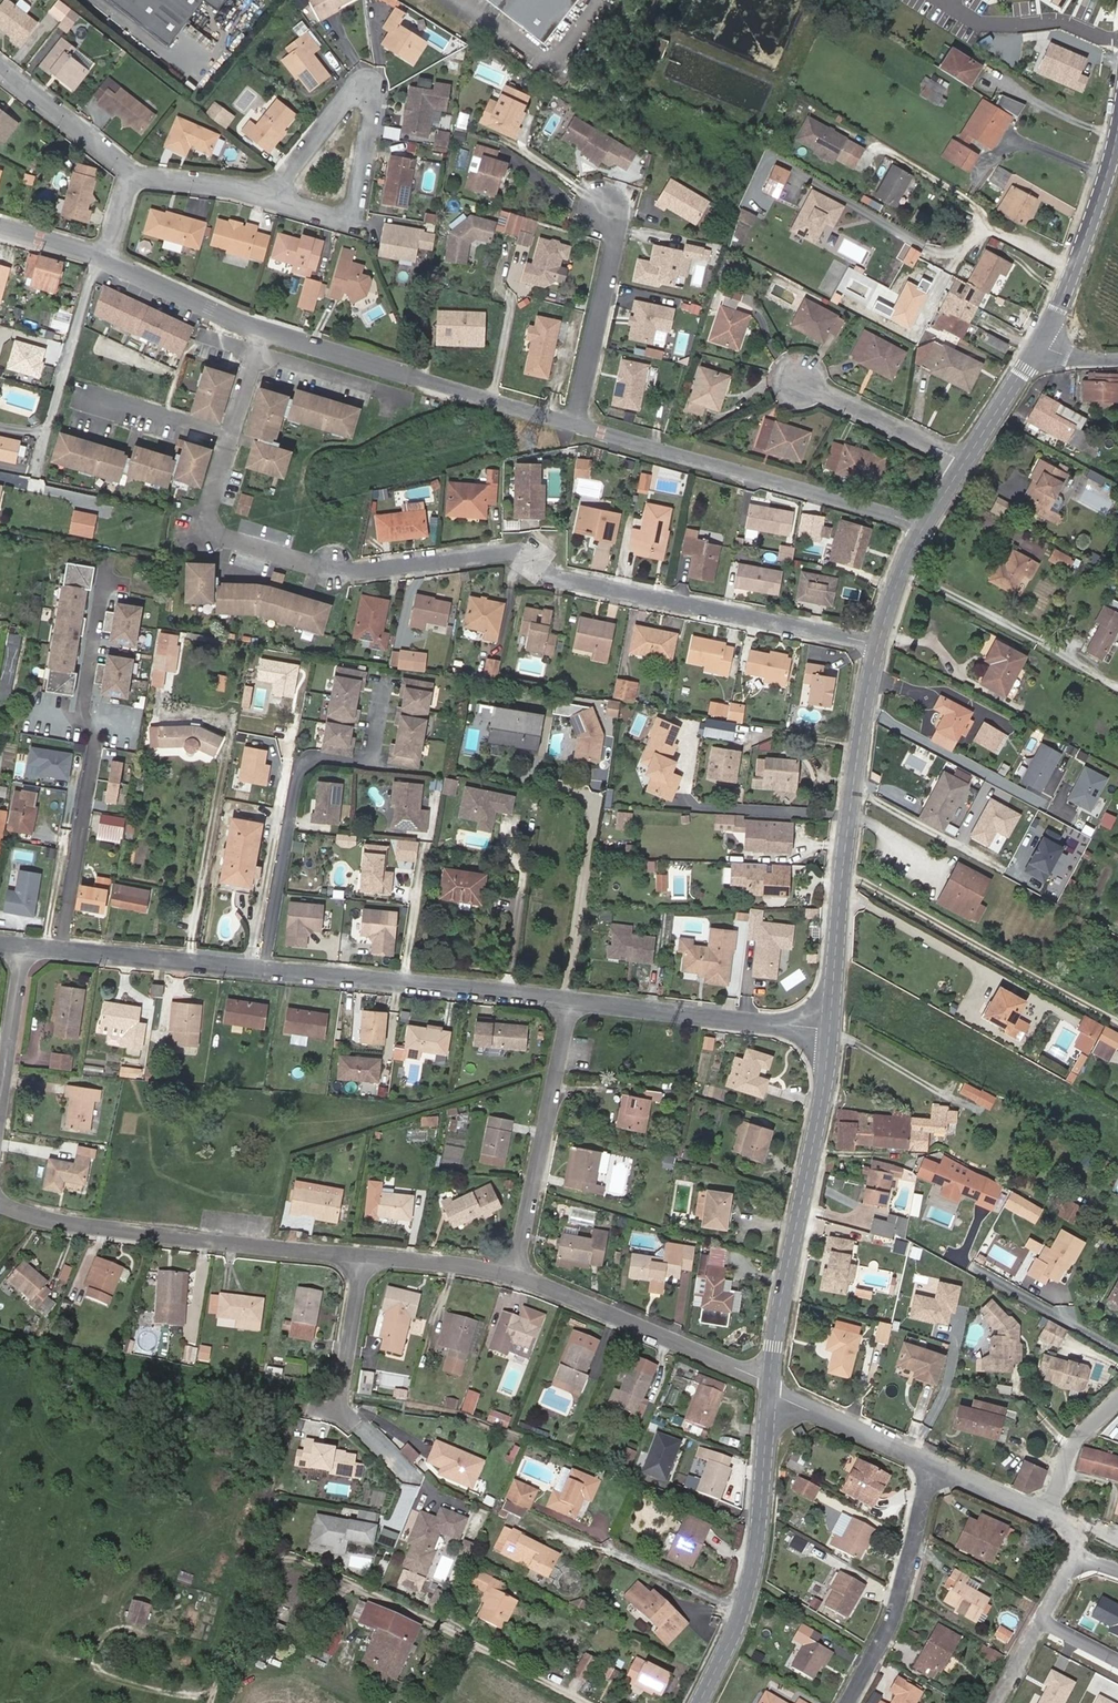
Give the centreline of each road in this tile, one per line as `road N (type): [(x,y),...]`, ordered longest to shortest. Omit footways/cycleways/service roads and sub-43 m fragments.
road 1 (residential): [(229,435),(201,532),(331,570),(521,551),(556,577),(879,644)]
road 2 (tertiary): [(831,1029),(850,815),(879,644)]
road 3 (residential): [(60,950),(97,717),(85,701),(100,588)]
road 4 (residential): [(0,1208),(364,1255)]
road 5 (tertiary): [(770,1387),(831,1029)]
road 6 (residential): [(576,424),(923,528)]
road 7 (residential): [(258,968),(300,768),(315,758),(370,764),(384,681)]
road 8 (tertiary): [(697,1702),(747,1593),(770,1387)]
road 9 (residential): [(263,333),(576,424)]
road 10 (residential): [(258,968),(574,998)]
road 11 (residential): [(574,998),(520,1275)]
road 12 (residential): [(520,1275),(770,1387)]
road 13 (residential): [(574,998),(831,1029)]
road 14 (residential): [(933,1466),(888,1626),(847,1702)]
road 15 (residential): [(364,1255),(339,1412),(405,1471)]
road 16 (residential): [(272,194),(335,216),(351,213),(372,105),(361,92),(344,101)]
road 17 (tertiary): [(1040,344),(1074,269),(1117,129)]
road 18 (residential): [(29,947),(0,1166)]
road 19 (residential): [(576,424),(616,243),(606,211)]
road 20 (residential): [(60,950),(258,968)]
road 21 (residential): [(1117,39),(1062,22),(980,24),(940,0)]
road 22 (residential): [(964,462),(801,382)]
road 23 (residential): [(770,1387),(933,1466)]
road 24 (residential): [(109,256),(263,333)]
road 25 (residential): [(132,176),(0,72)]
road 26 (residential): [(364,1255),(520,1275)]
road 27 (residential): [(229,435),(94,391)]
road 28 (residential): [(132,176),(272,194)]
road 29 (tertiary): [(964,462),(1040,344)]
road 30 (residential): [(1044,1511),(1074,1443),(1117,1396)]
road 31 (residential): [(1044,1511),(1069,1529),(1075,1551),(1038,1620)]
road 32 (tertiary): [(879,644),(923,528)]
road 33 (residential): [(933,1466),(1044,1511)]

